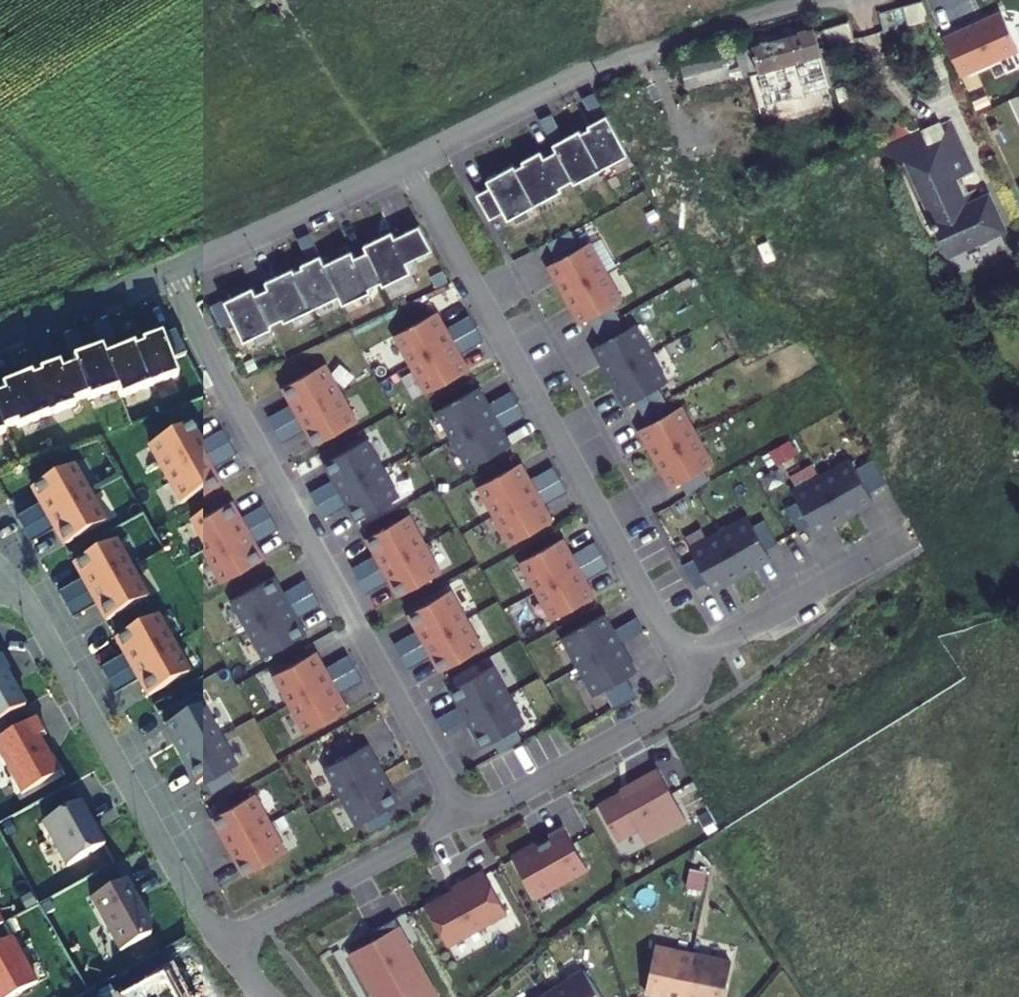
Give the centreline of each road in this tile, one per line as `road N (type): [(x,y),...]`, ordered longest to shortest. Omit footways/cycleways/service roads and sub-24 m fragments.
road 1 (residential): [(460,811),(223,386),(170,271)]
road 2 (residential): [(404,164),(682,663)]
road 3 (residential): [(404,164),(622,58),(796,0)]
road 4 (residential): [(10,579),(222,946)]
road 5 (residential): [(682,663),(689,682),(677,705),(493,807),(460,811)]
road 6 (residential): [(222,946),(460,811)]
road 7 (residential): [(682,663),(911,536)]
road 8 (residential): [(170,271),(404,164)]
road 9 (residential): [(0,336),(170,271)]

